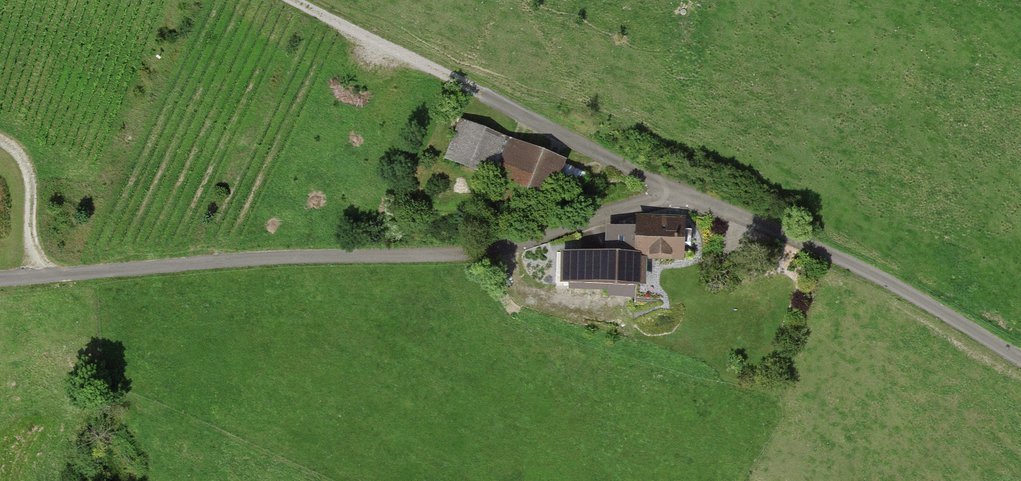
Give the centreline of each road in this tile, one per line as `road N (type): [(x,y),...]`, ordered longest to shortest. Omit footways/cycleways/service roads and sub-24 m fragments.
road 1 (residential): [(1020,358),(904,290),(669,190),(526,243),(467,252),(0,279)]
road 2 (track): [(297,0),(669,190)]
road 3 (track): [(50,274),(35,243),(31,187),(14,148),(0,143)]

